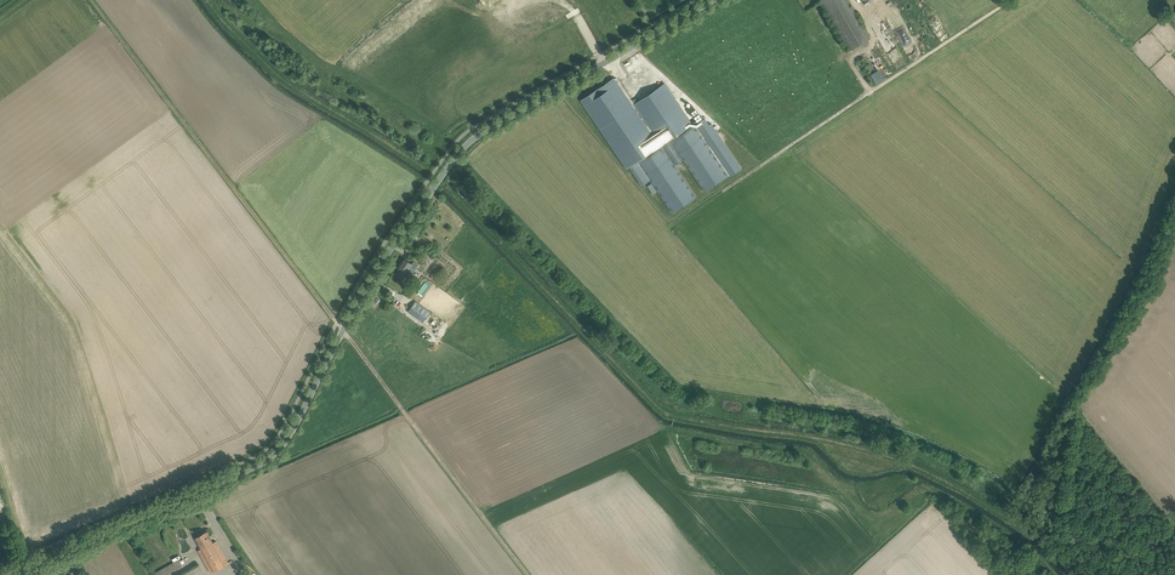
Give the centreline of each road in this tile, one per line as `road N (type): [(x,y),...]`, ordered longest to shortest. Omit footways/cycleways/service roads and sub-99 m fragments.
road 1 (tertiary): [(7,574),(271,457),(389,253),(469,143),(715,0)]
road 2 (track): [(532,574),(92,0)]
road 3 (track): [(724,191),(1012,0)]

